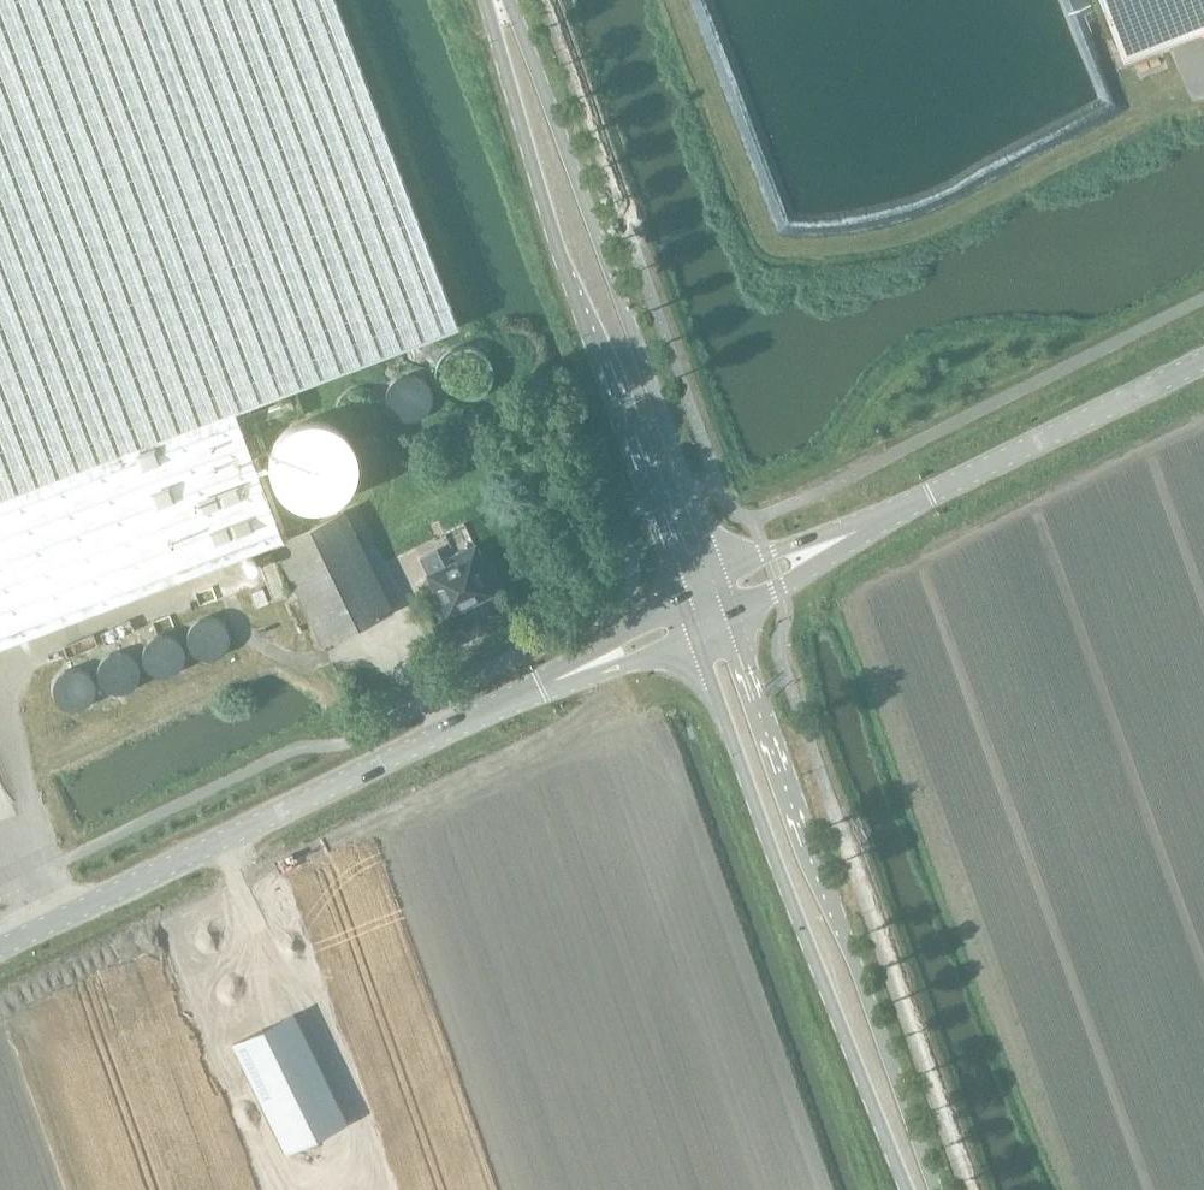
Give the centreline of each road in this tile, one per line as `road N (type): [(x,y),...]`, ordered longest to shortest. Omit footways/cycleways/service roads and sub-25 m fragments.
road 1 (unclassified): [(0,952),(718,600)]
road 2 (tertiary): [(718,600),(495,0)]
road 3 (tertiary): [(926,1189),(718,600)]
road 4 (unclassified): [(718,600),(1203,360)]

